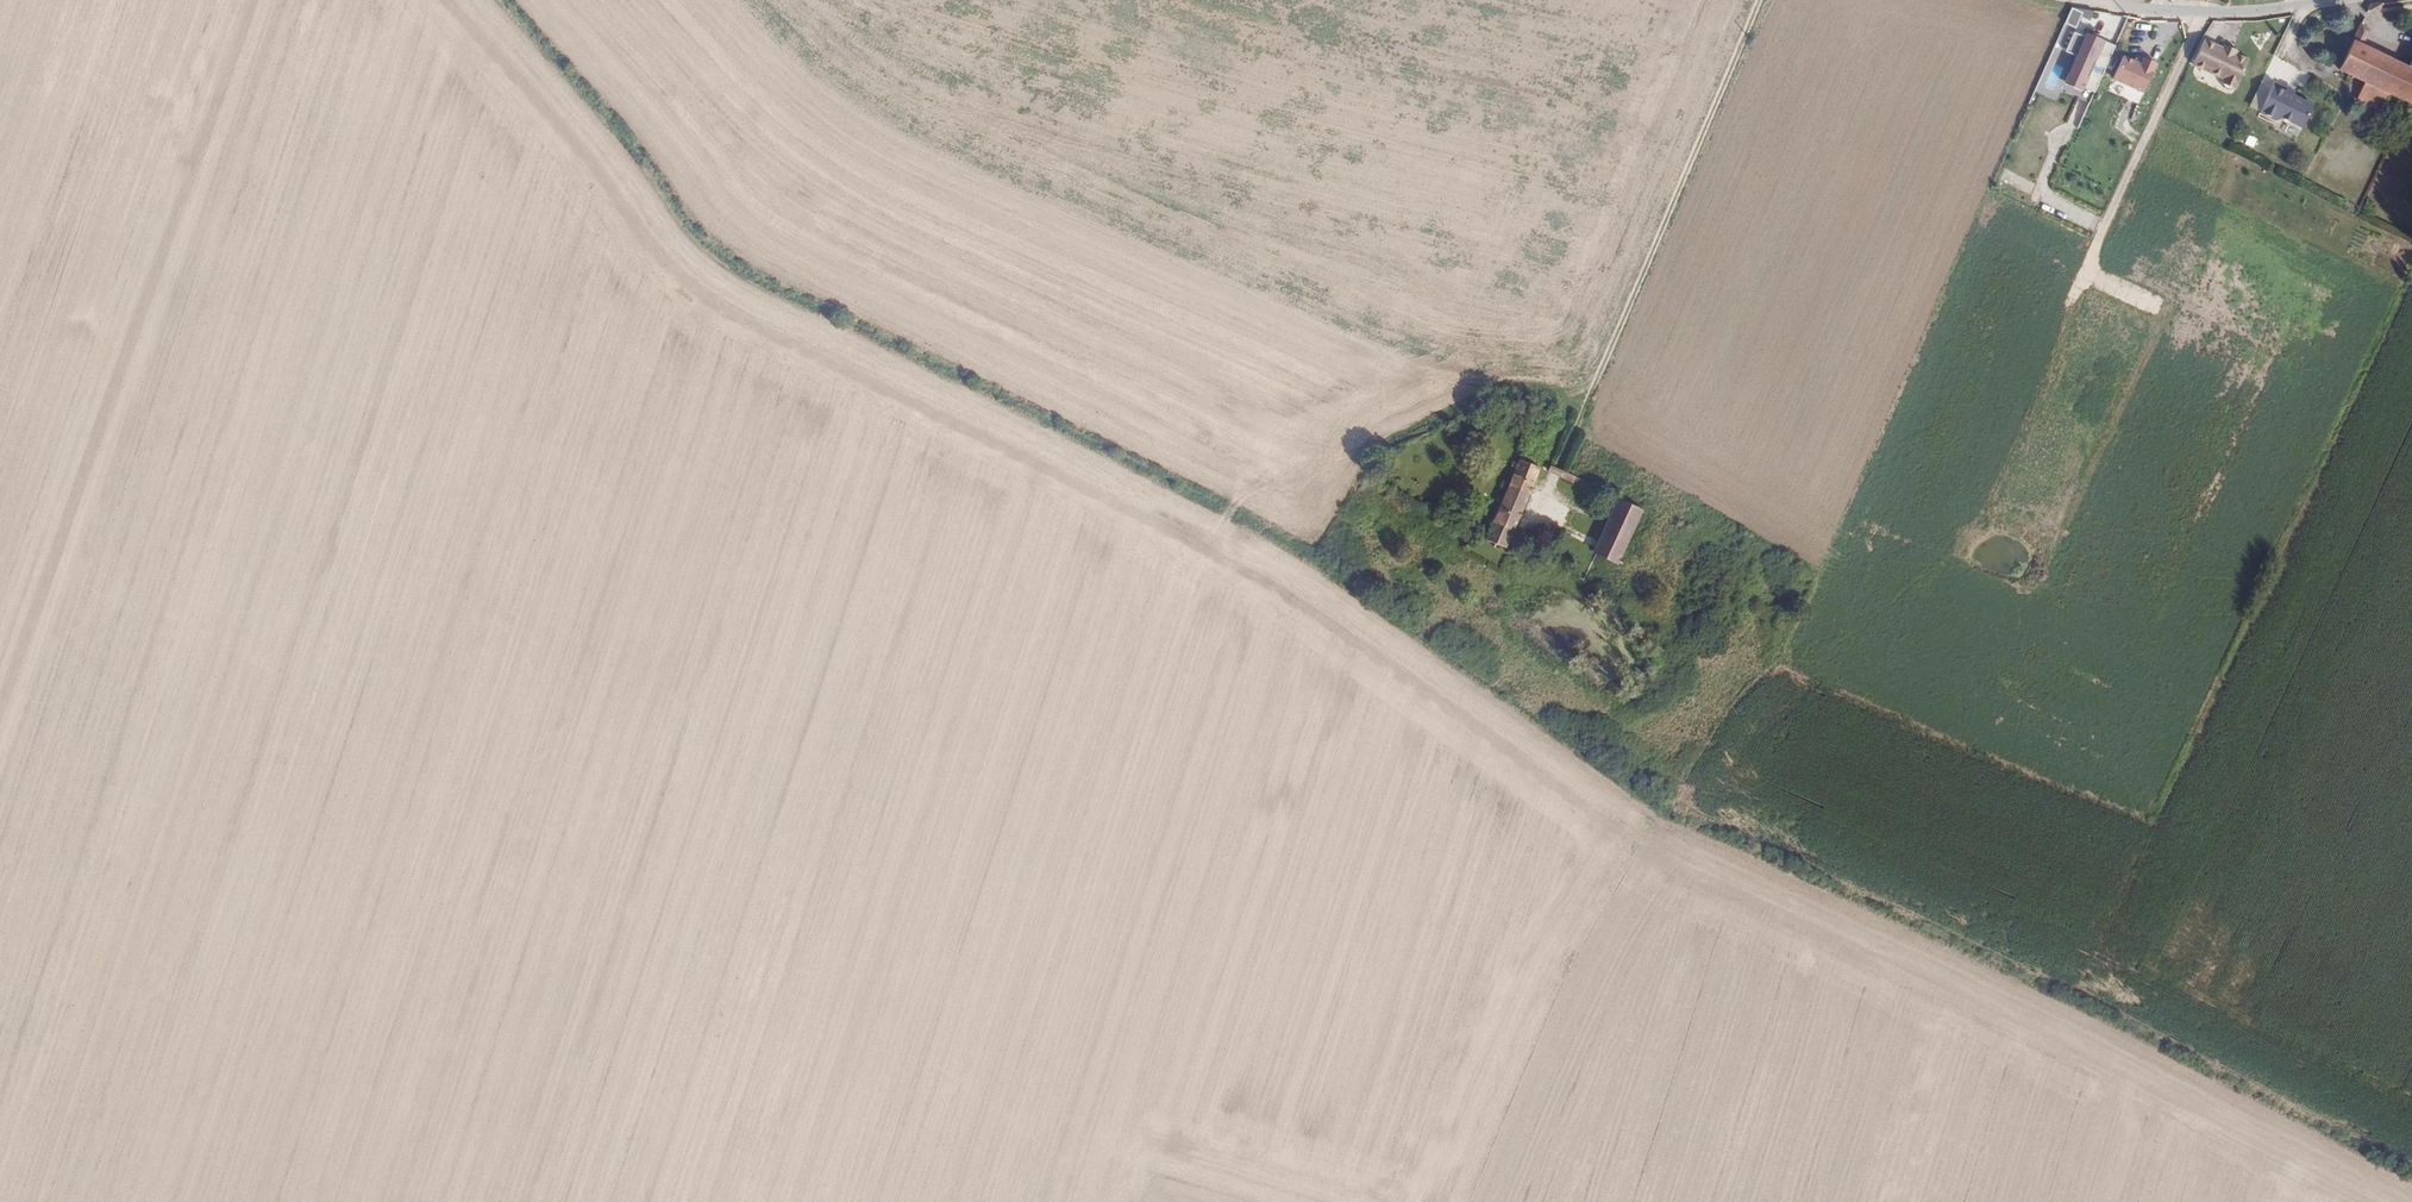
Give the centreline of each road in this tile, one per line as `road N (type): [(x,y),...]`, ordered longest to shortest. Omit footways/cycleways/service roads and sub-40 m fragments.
road 1 (unclassified): [(2073,4),(2255,11),(2346,0)]

